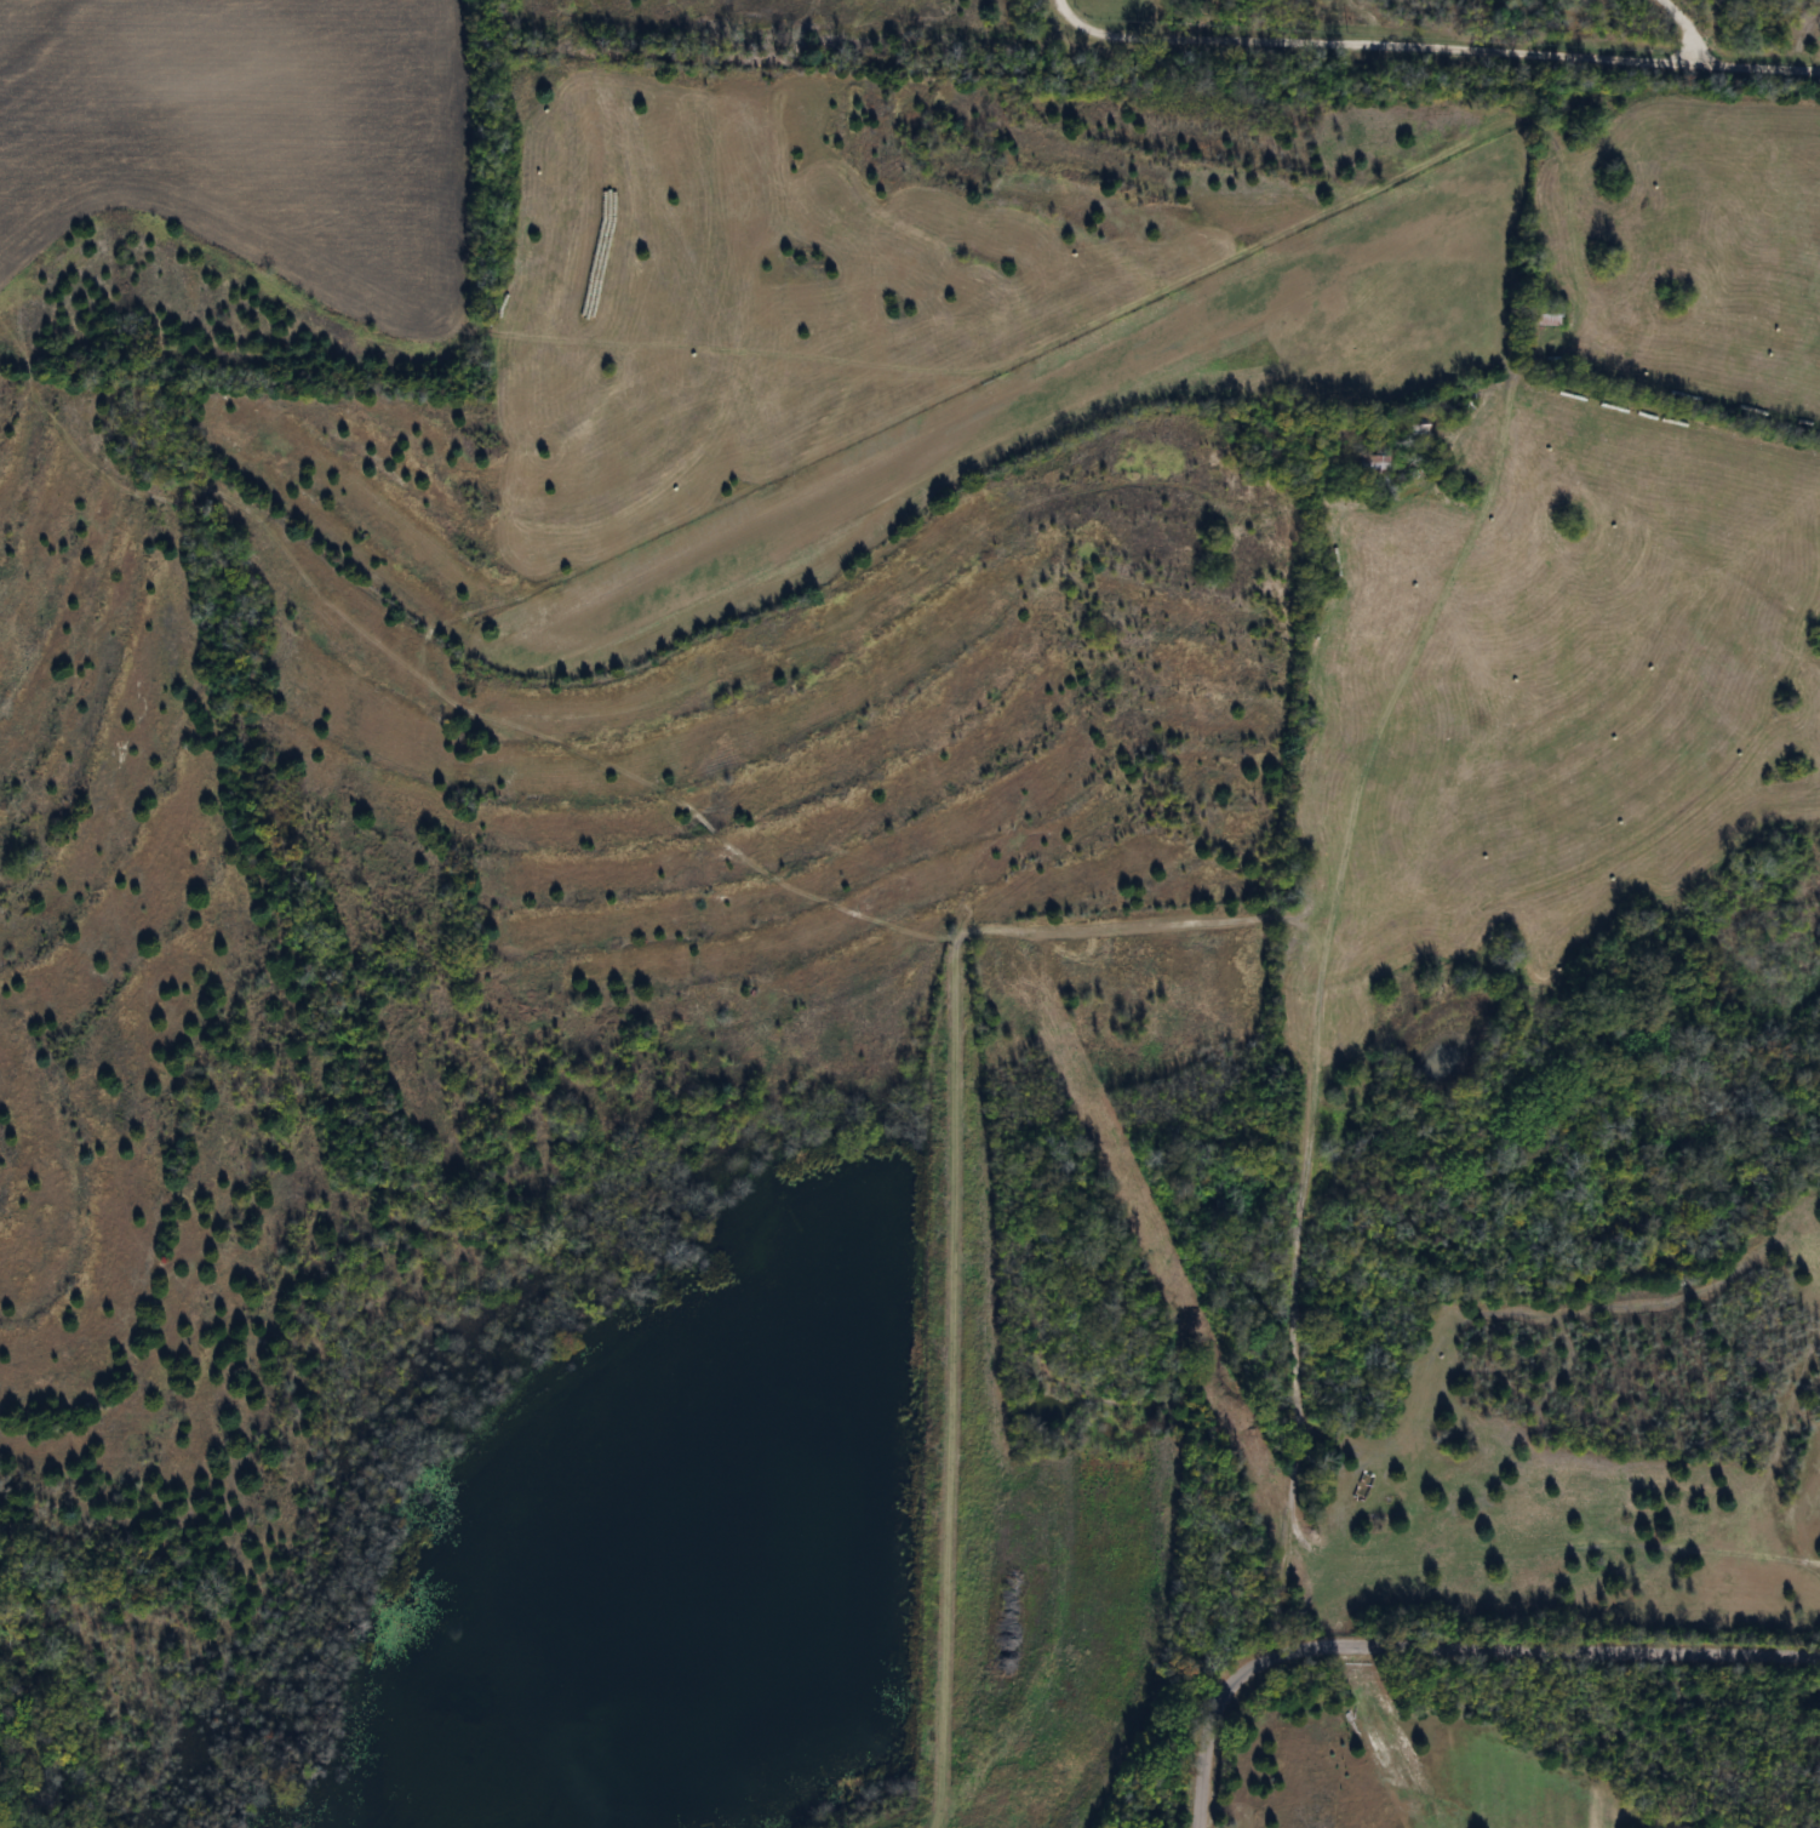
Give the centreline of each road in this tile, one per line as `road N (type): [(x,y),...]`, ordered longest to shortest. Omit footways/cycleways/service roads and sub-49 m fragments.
road 1 (residential): [(1199,1827),(1214,1707),(1248,1667),(1274,1656),(1356,1645),(1819,1656)]

